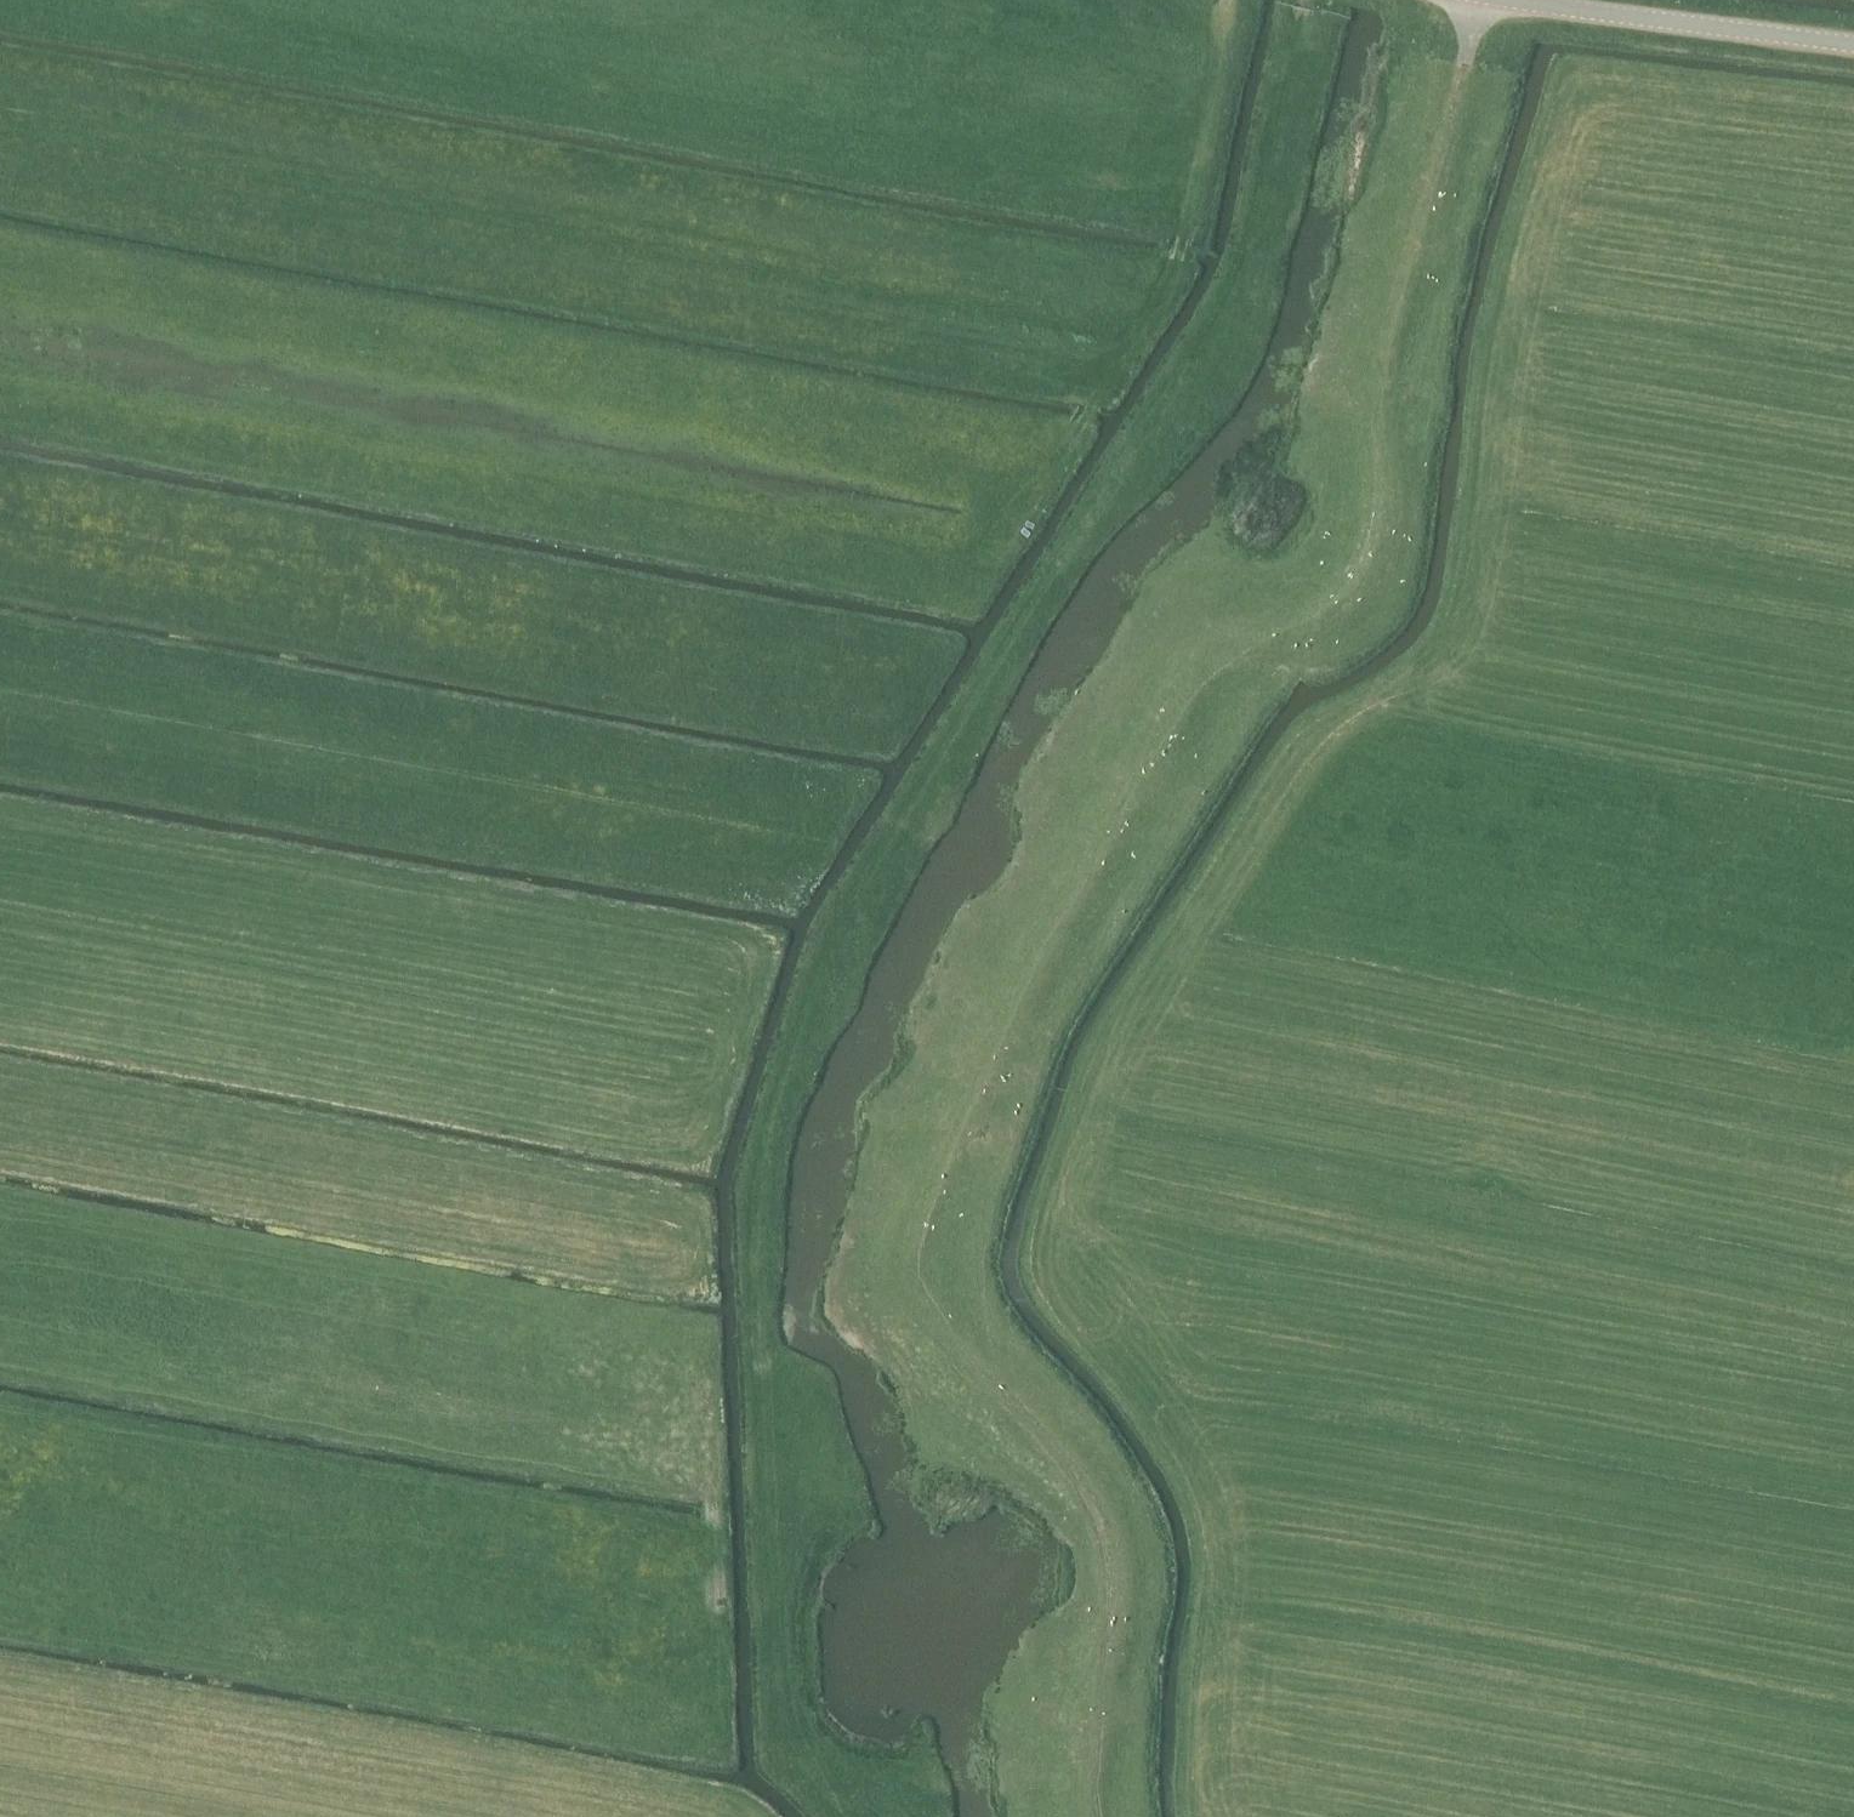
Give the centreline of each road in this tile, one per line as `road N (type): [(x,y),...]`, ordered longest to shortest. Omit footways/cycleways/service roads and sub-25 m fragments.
road 1 (tertiary): [(1853,45),(1485,0)]

